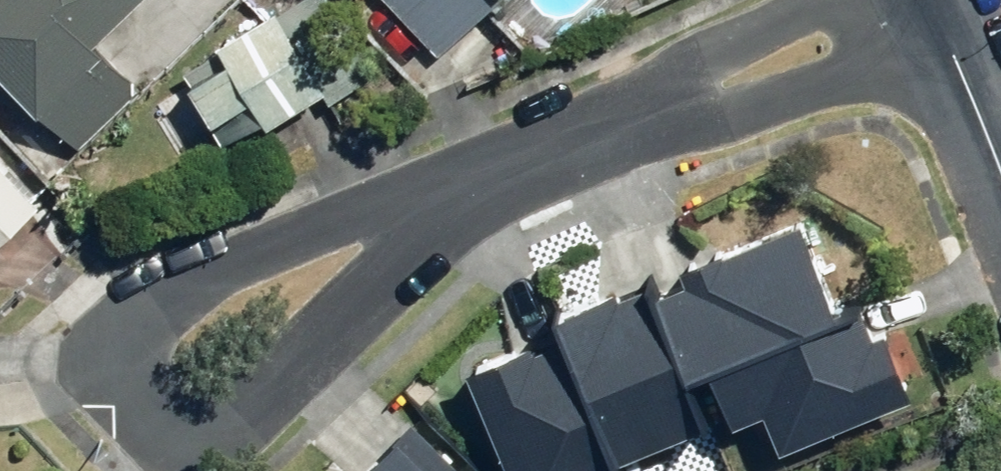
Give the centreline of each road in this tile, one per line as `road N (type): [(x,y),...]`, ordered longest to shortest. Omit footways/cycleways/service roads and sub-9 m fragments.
road 1 (residential): [(442,202),(239,414),(180,425),(153,403),(135,363),(143,326),(163,305),(243,269)]
road 2 (residential): [(939,2),(442,202)]
road 3 (residential): [(243,269),(442,202)]
road 4 (tertiary): [(1000,156),(939,2)]

